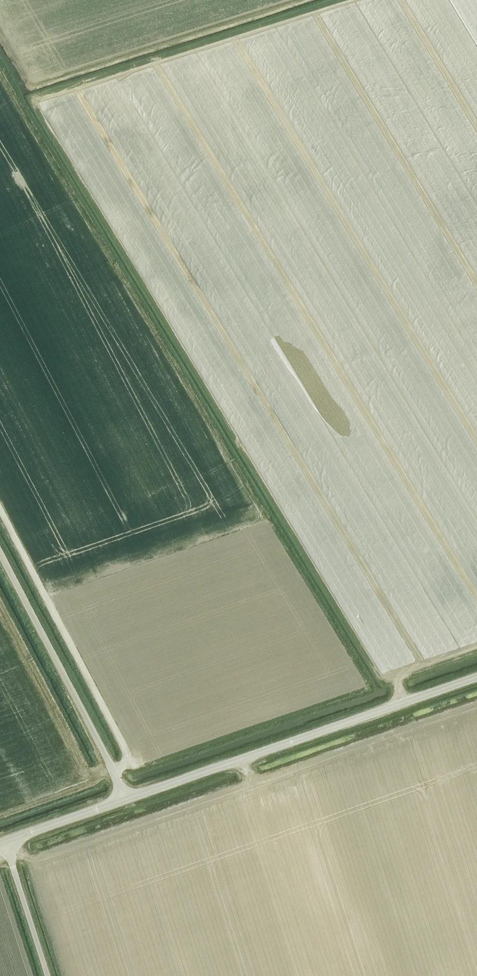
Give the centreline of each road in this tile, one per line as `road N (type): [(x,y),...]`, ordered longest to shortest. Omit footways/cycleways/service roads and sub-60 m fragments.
road 1 (unclassified): [(127,798),(476,677)]
road 2 (track): [(111,769),(131,761),(0,512)]
road 3 (unclassified): [(127,798),(0,554)]
road 4 (unclassified): [(48,975),(5,841)]
road 5 (unclassified): [(5,841),(127,798)]

